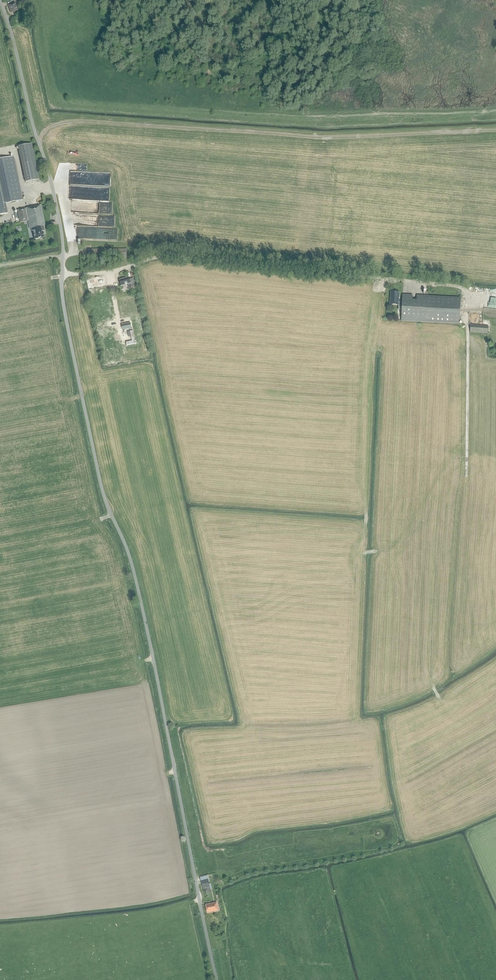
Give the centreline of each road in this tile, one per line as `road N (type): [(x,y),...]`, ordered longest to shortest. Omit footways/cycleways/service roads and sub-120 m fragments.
road 1 (unclassified): [(216,979),(136,579),(104,499),(64,309),(52,184),(0,0)]

